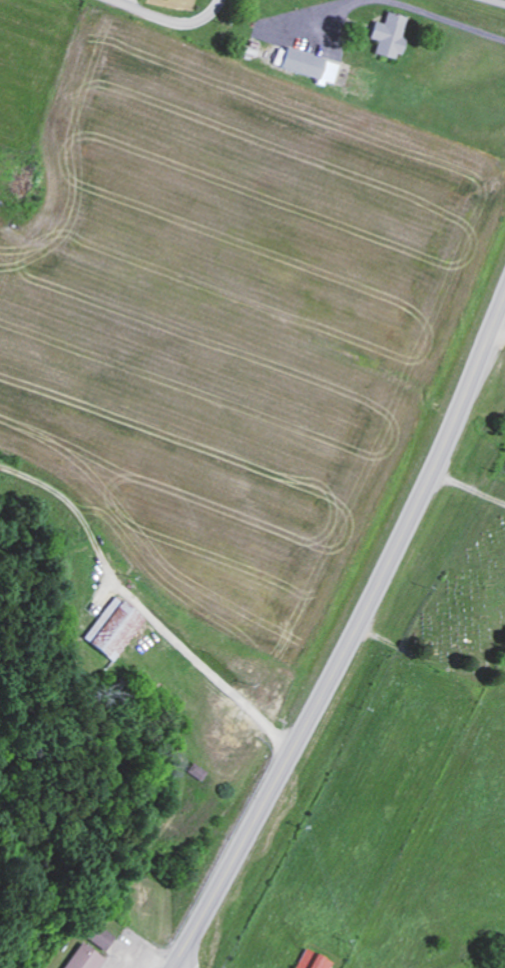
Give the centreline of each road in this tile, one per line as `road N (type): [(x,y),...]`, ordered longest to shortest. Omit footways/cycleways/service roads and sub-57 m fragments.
road 1 (trunk): [(504,300),(347,653),(173,967)]
road 2 (residential): [(319,706),(286,674),(67,581),(0,539)]
road 3 (residential): [(106,0),(178,25),(206,20),(221,0)]

